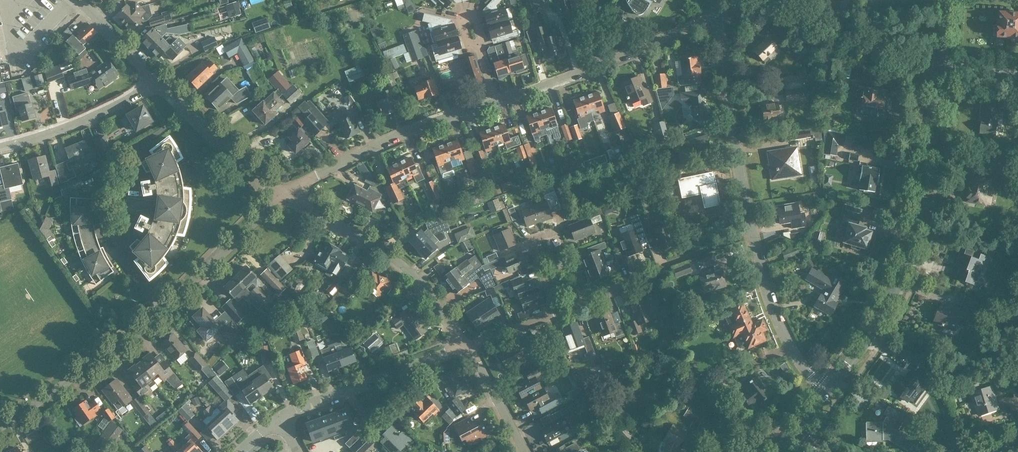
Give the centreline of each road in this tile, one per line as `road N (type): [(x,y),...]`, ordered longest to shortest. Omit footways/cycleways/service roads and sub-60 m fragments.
road 1 (secondary): [(827,394),(887,310),(904,267),(940,66)]
road 2 (residential): [(465,348),(397,262),(283,195)]
road 3 (residential): [(495,103),(719,18)]
road 4 (residential): [(164,308),(120,246),(118,210),(140,150),(185,109)]
road 5 (residential): [(283,195),(389,139),(495,103)]
road 6 (residential): [(753,234),(719,18)]
road 7 (residential): [(557,312),(753,234)]
road 8 (residential): [(0,434),(164,308)]
road 9 (residential): [(279,418),(465,348)]
road 10 (residential): [(940,66),(759,0)]
road 11 (residential): [(827,394),(785,334),(753,234)]
road 12 (residential): [(157,80),(92,116),(0,147)]
road 13 (residential): [(164,308),(283,195)]
road 14 (residential): [(283,195),(185,109)]

